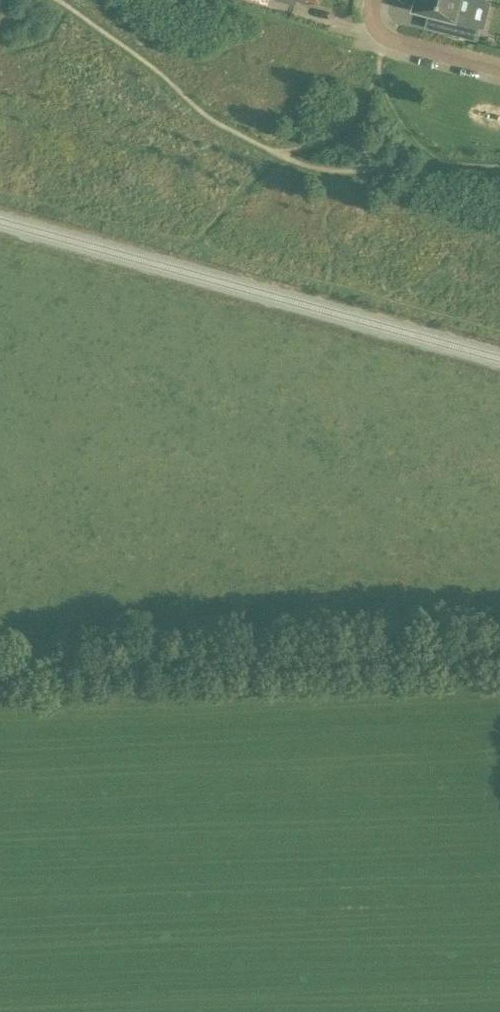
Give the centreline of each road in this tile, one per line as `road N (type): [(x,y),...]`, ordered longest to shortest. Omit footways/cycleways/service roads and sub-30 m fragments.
road 1 (unclassified): [(499,645),(0,667)]
road 2 (residential): [(378,0),(376,13),(396,45),(499,69)]

